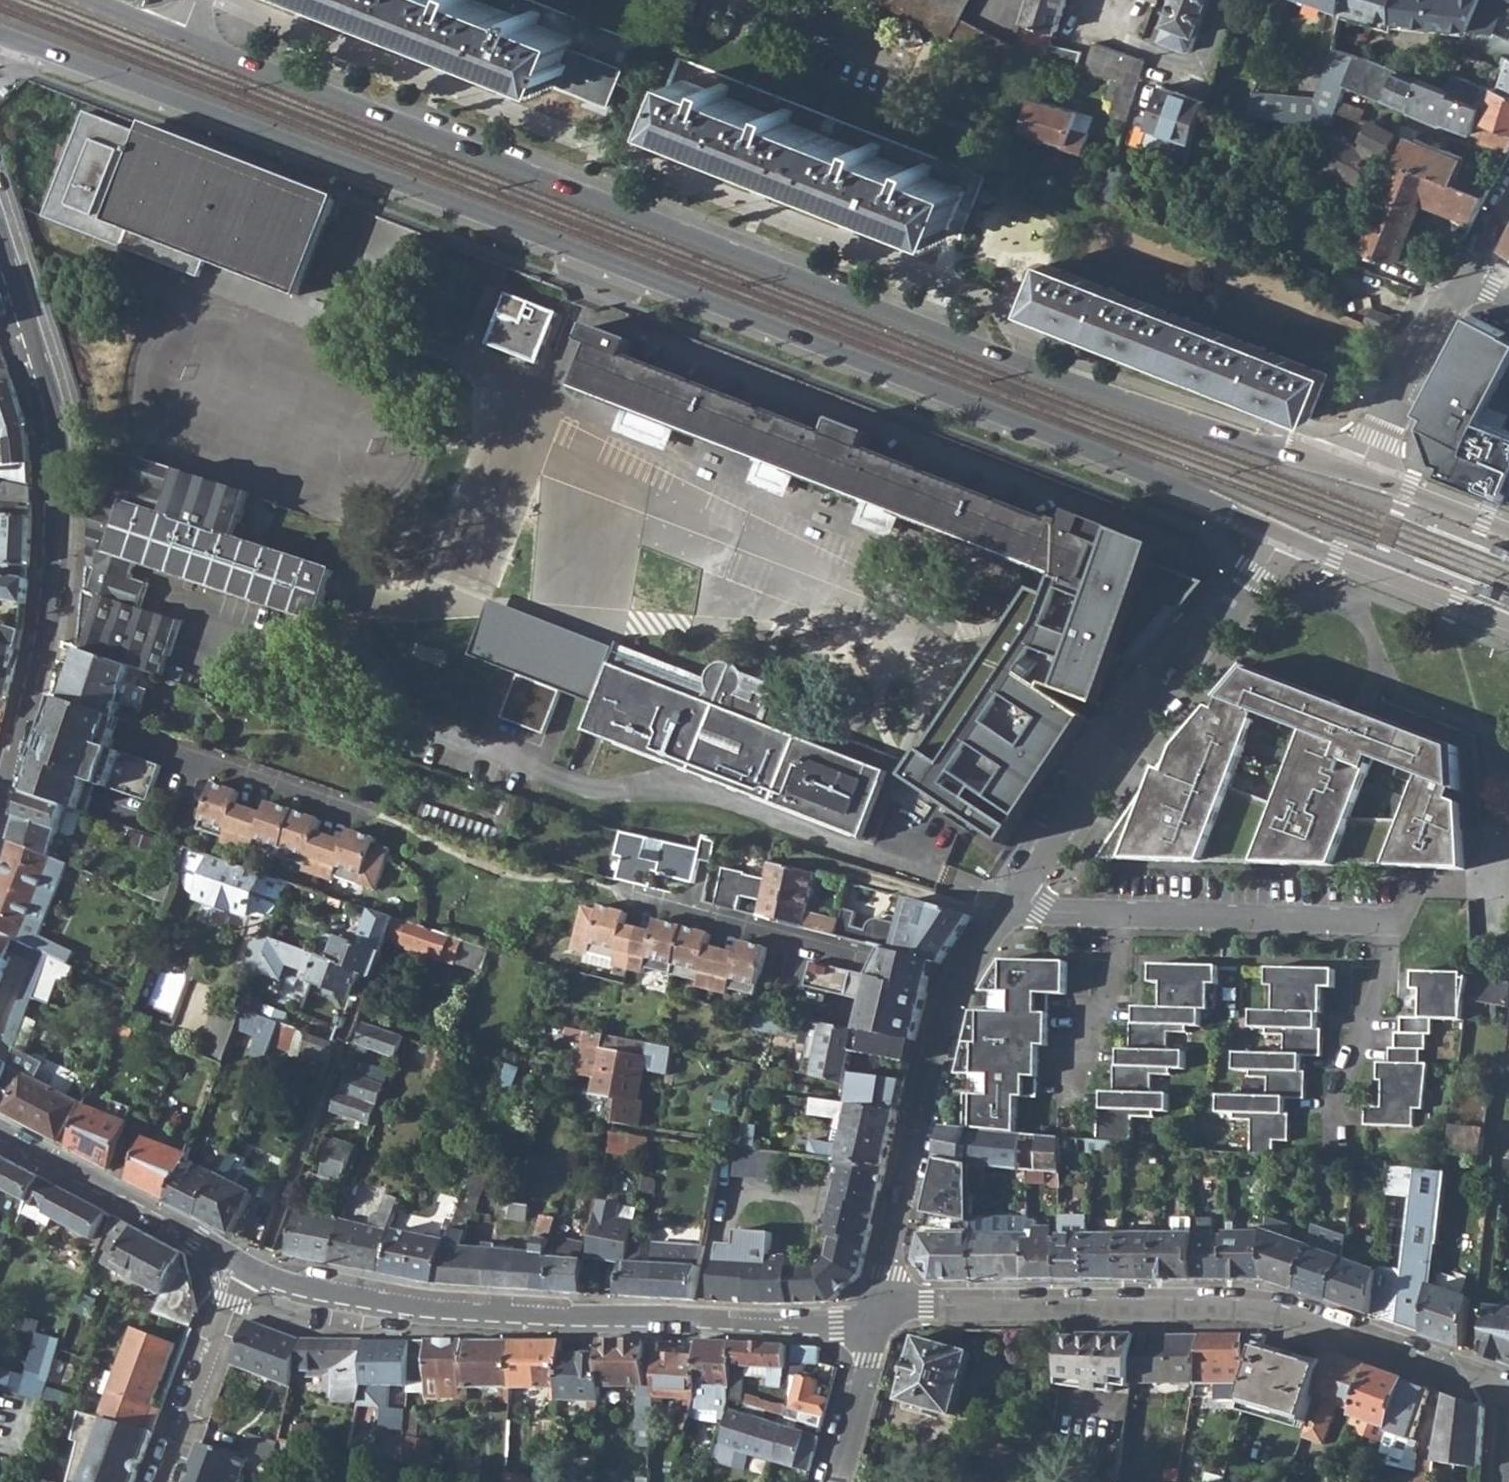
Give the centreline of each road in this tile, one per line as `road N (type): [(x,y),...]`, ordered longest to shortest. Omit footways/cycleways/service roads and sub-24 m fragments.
road 1 (primary): [(0,38),(597,258),(1285,536)]
road 2 (primary): [(1351,472),(1122,402),(867,307),(100,0)]
road 3 (residential): [(880,1320),(926,1306),(1264,1309),(1508,1392)]
road 4 (residential): [(880,1320),(472,1317),(309,1288),(244,1264)]
road 5 (residential): [(0,802),(50,622),(60,469),(0,251)]
road 6 (residential): [(1019,895),(953,995),(880,1320)]
road 7 (residential): [(1285,536),(1120,734),(1019,895)]
road 8 (residential): [(1019,895),(1065,913),(1391,917)]
road 9 (residential): [(244,1264),(0,1133)]
road 10 (primary): [(1285,536),(1508,626)]
road 11 (residential): [(167,1481),(244,1264)]
road 12 (residential): [(1467,277),(1351,472)]
road 13 (primary): [(1508,532),(1351,472)]
road 14 (residential): [(880,1320),(835,1481)]

